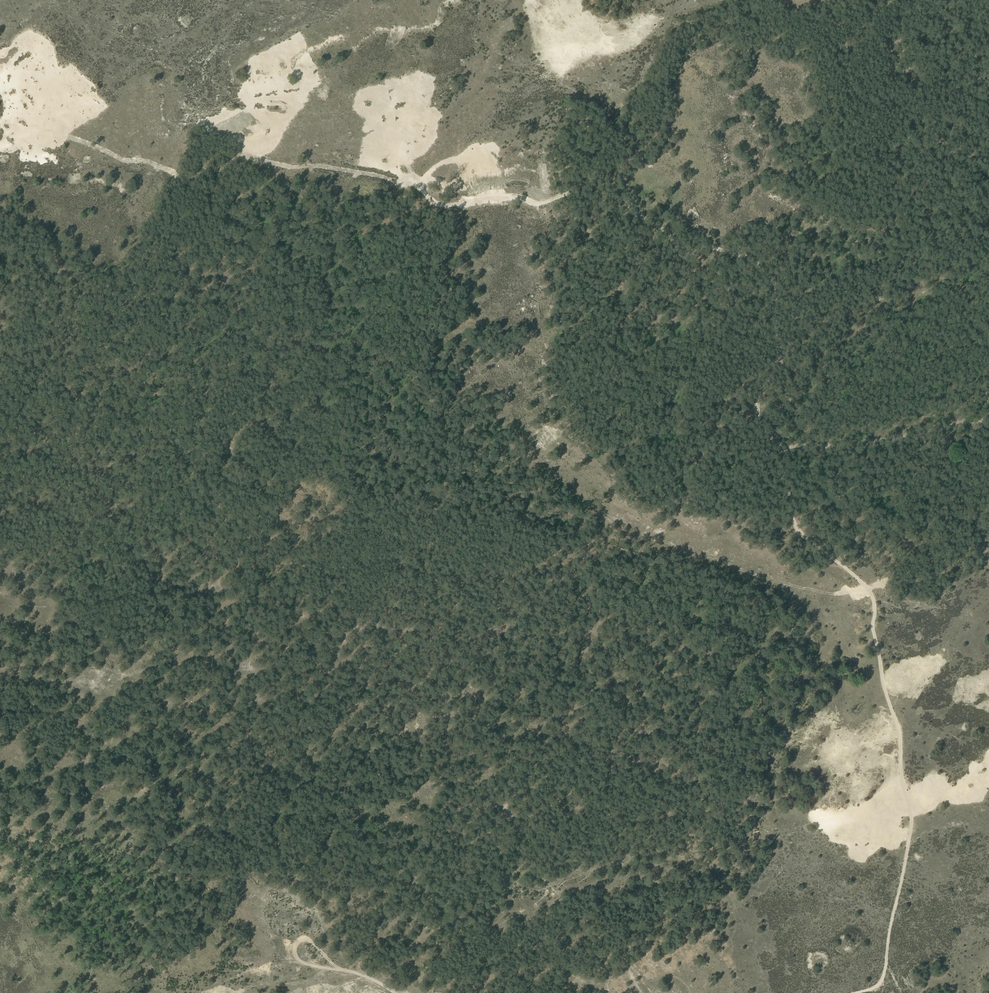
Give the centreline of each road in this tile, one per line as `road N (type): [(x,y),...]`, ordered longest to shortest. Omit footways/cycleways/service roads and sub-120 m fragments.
road 1 (track): [(789,448),(773,444),(759,424),(763,371),(778,334),(761,305),(733,283),(596,220),(308,141),(221,128)]
road 2 (track): [(861,992),(877,987),(884,972),(910,805),(874,632),(875,599),(794,524),(789,448)]
road 3 (track): [(789,448),(898,439),(988,418)]
road 4 (track): [(394,992),(302,962),(292,946),(313,939),(335,966)]

